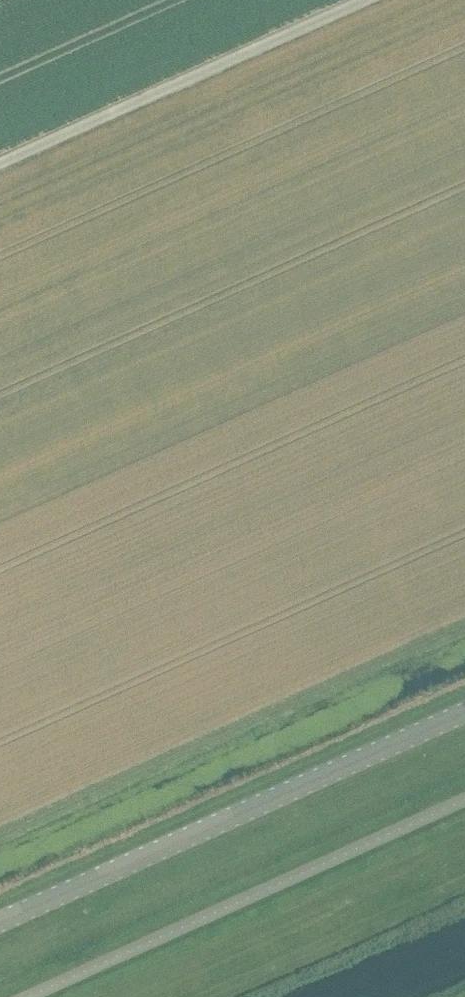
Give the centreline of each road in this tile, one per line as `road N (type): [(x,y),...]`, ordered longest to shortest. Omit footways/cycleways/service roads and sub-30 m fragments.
road 1 (unclassified): [(0,919),(464,708)]
road 2 (track): [(0,163),(362,0)]

